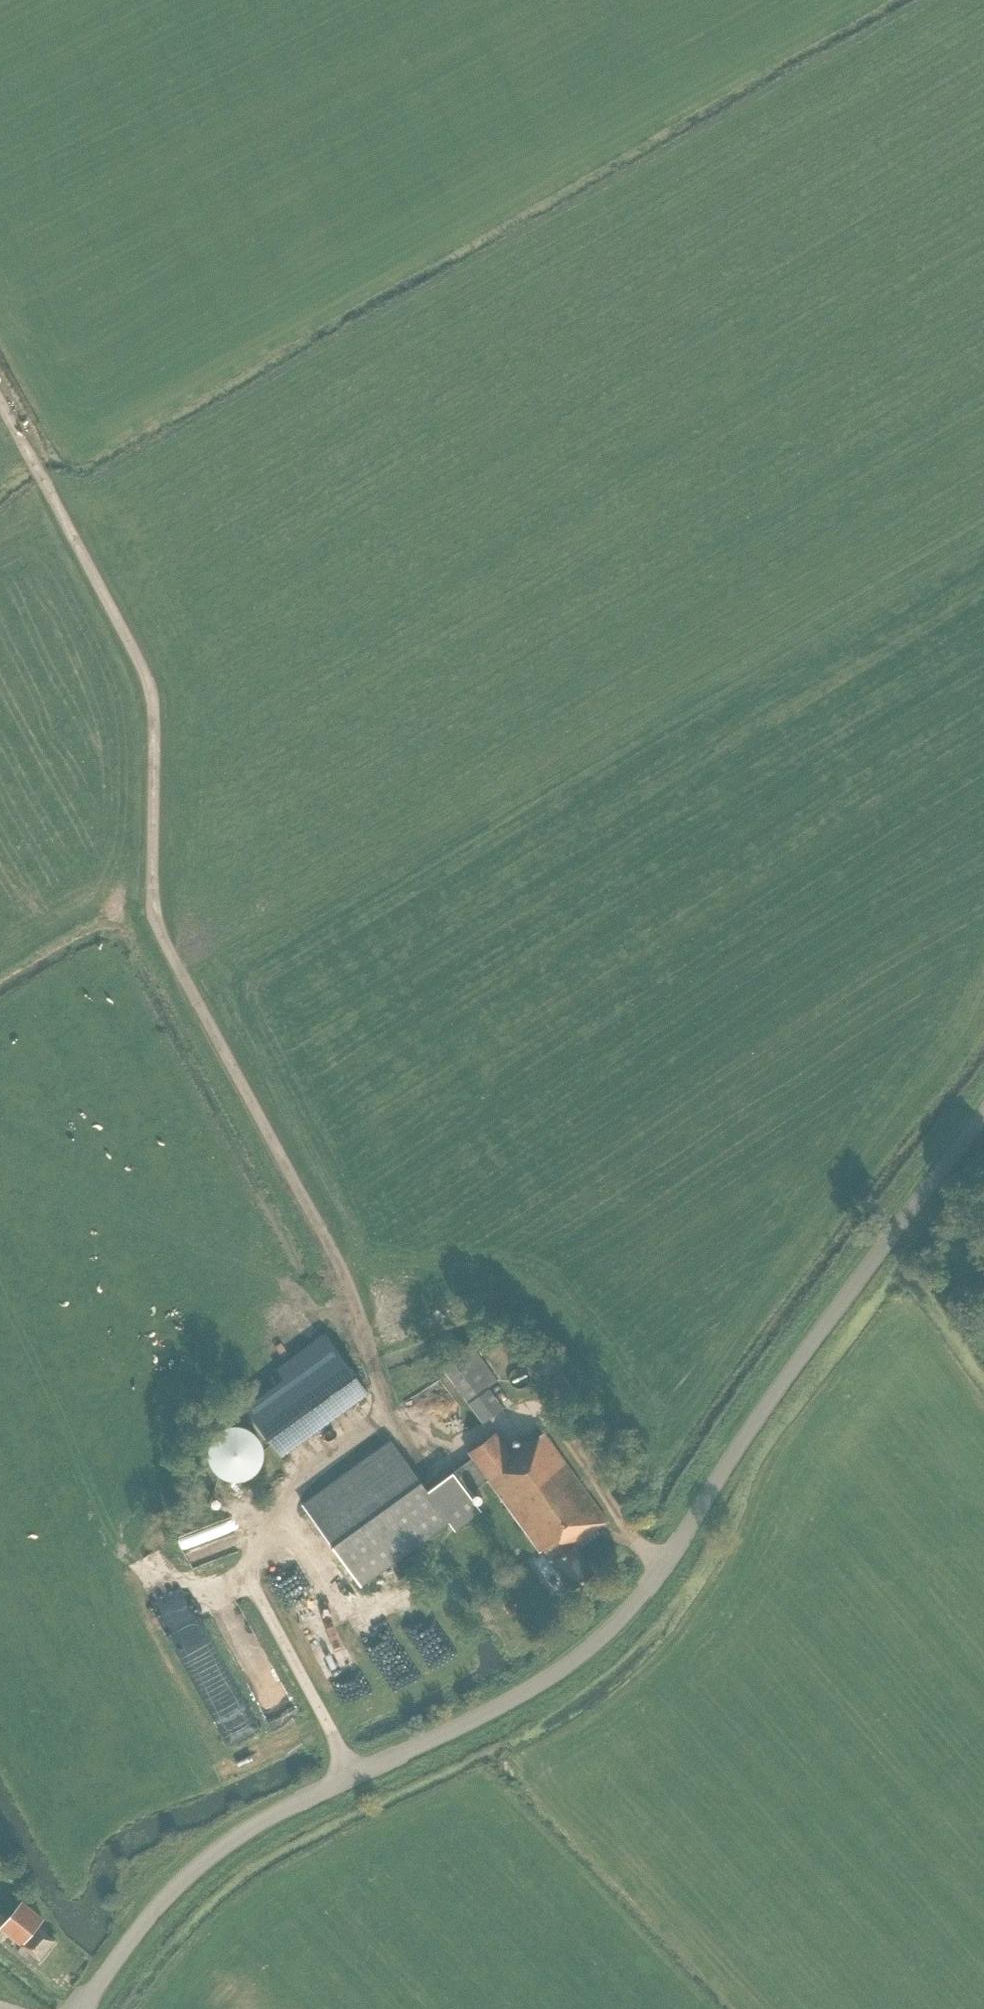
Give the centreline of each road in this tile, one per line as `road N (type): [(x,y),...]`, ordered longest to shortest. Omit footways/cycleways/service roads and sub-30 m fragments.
road 1 (unclassified): [(85,2008),(142,1925),(222,1849),(571,1675),(628,1626),(680,1558),(750,1440),(983,1122)]
road 2 (track): [(385,1416),(340,1270),(158,931),(147,680),(0,398)]

